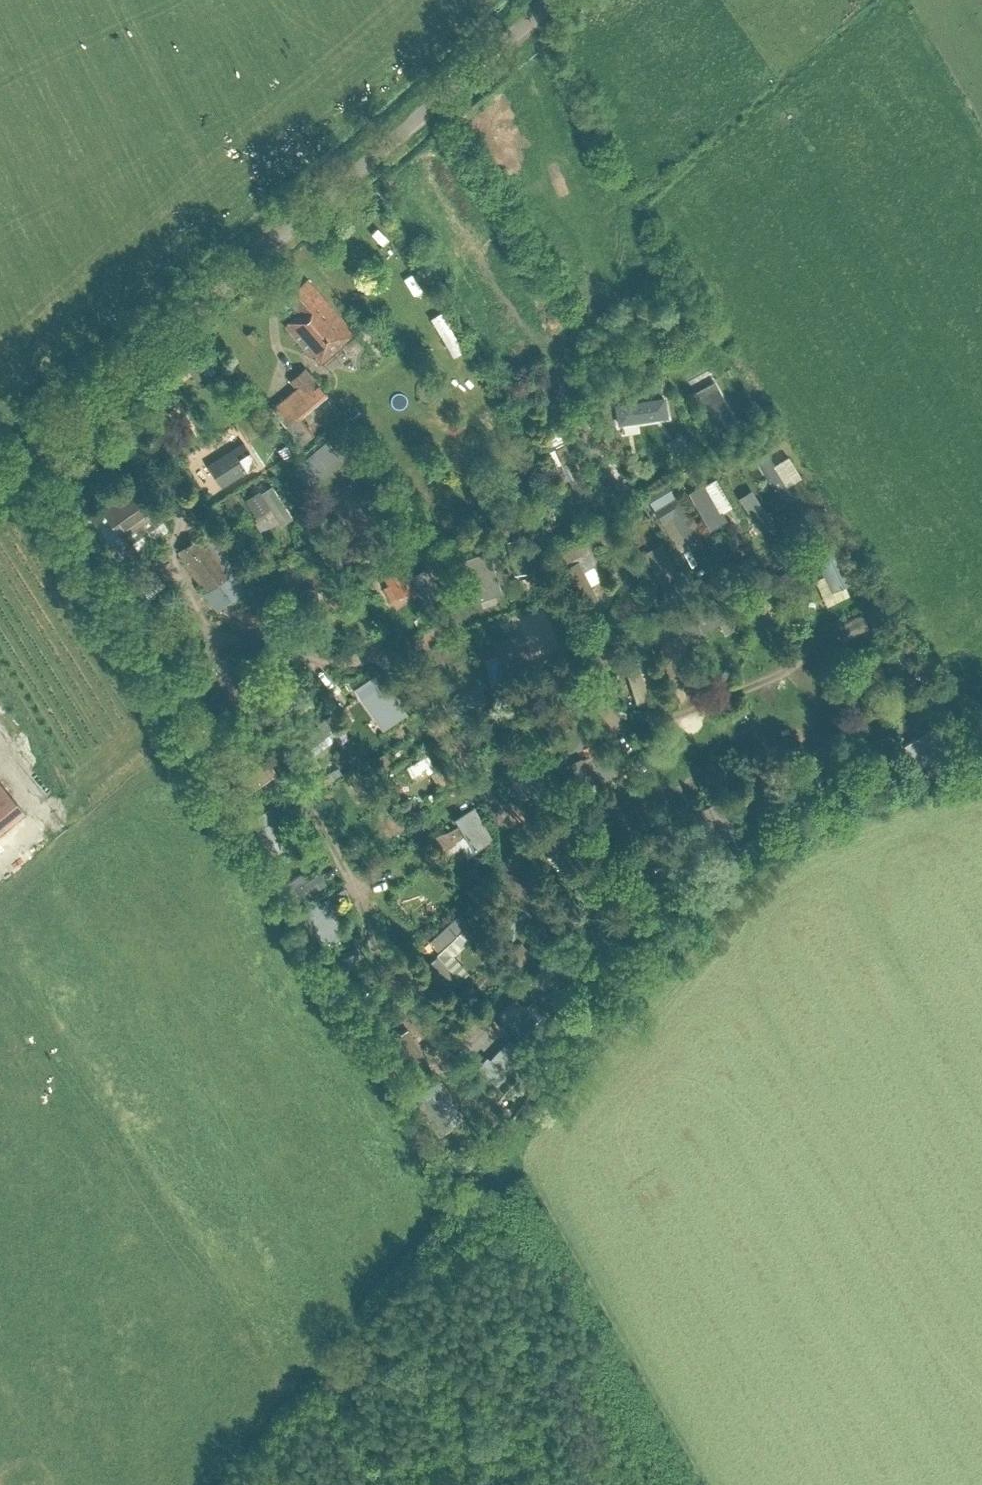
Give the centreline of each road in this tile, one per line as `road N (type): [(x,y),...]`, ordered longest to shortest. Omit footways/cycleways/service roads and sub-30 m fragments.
road 1 (unclassified): [(0,474),(553,0)]
road 2 (track): [(216,1484),(448,1201)]

